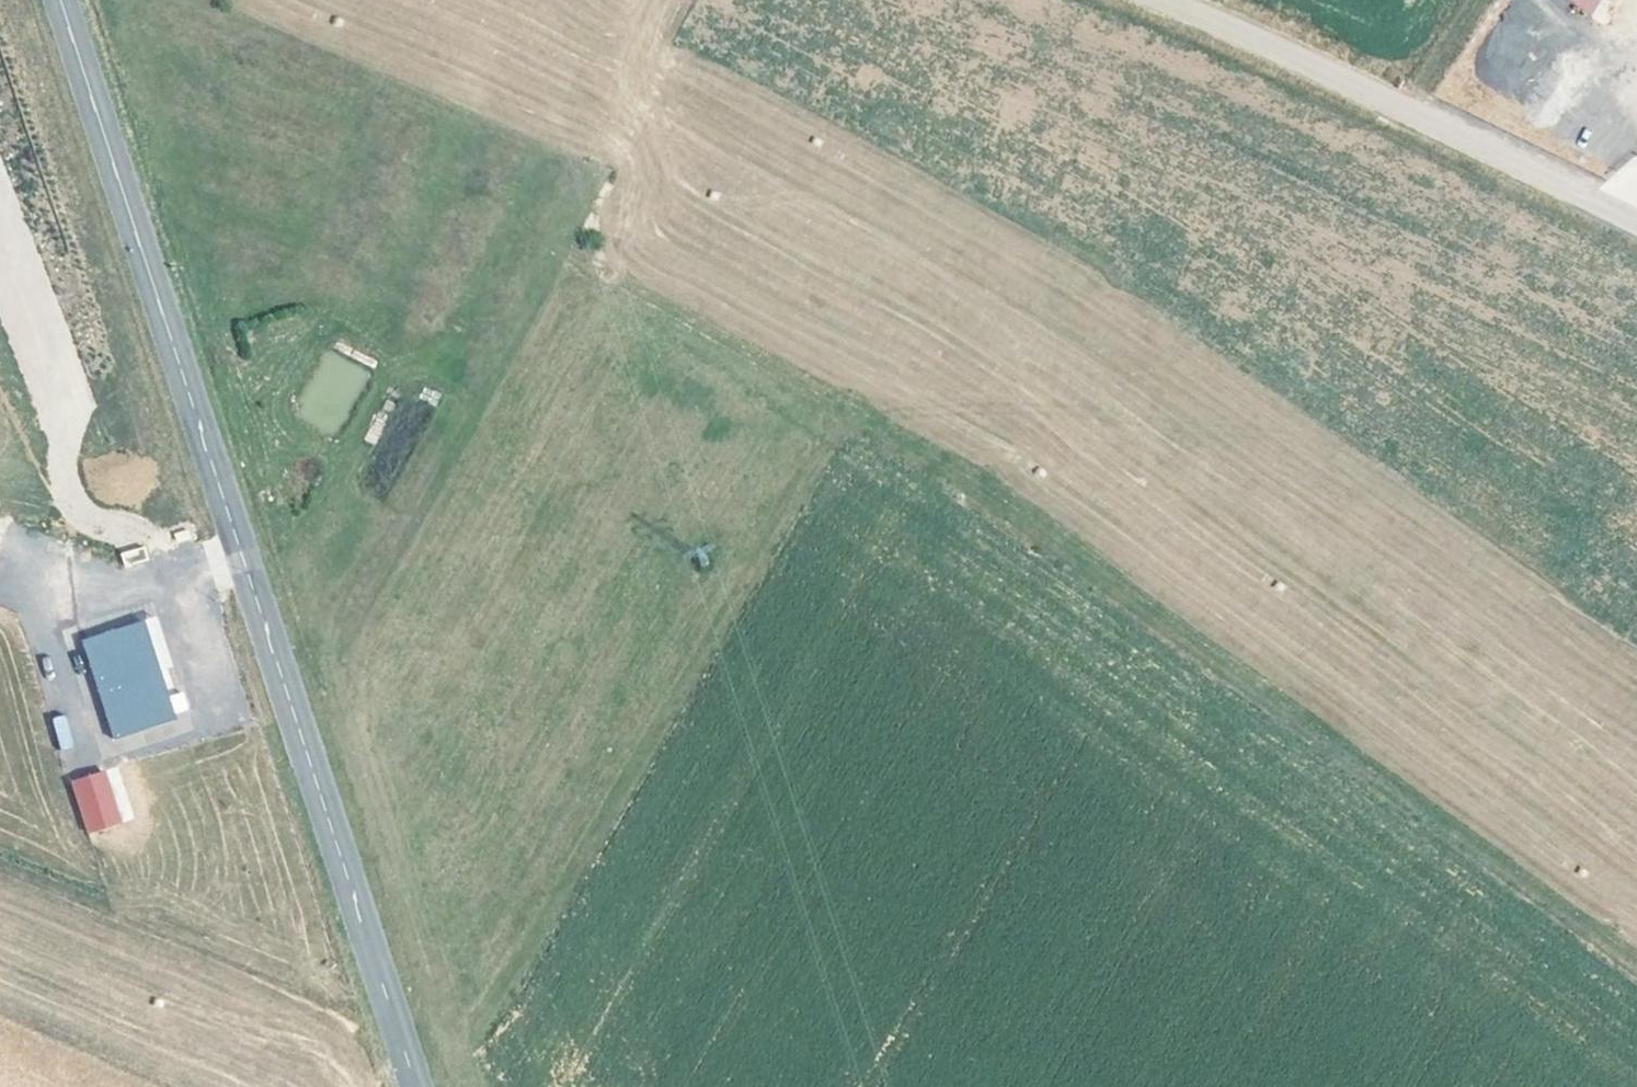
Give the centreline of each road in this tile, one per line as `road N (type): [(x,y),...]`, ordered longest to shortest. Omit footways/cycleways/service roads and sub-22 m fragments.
road 1 (secondary): [(418,1086),(61,0)]
road 2 (unclassified): [(1159,0),(1378,95),(1636,223)]
road 3 (track): [(466,1086),(332,665)]

